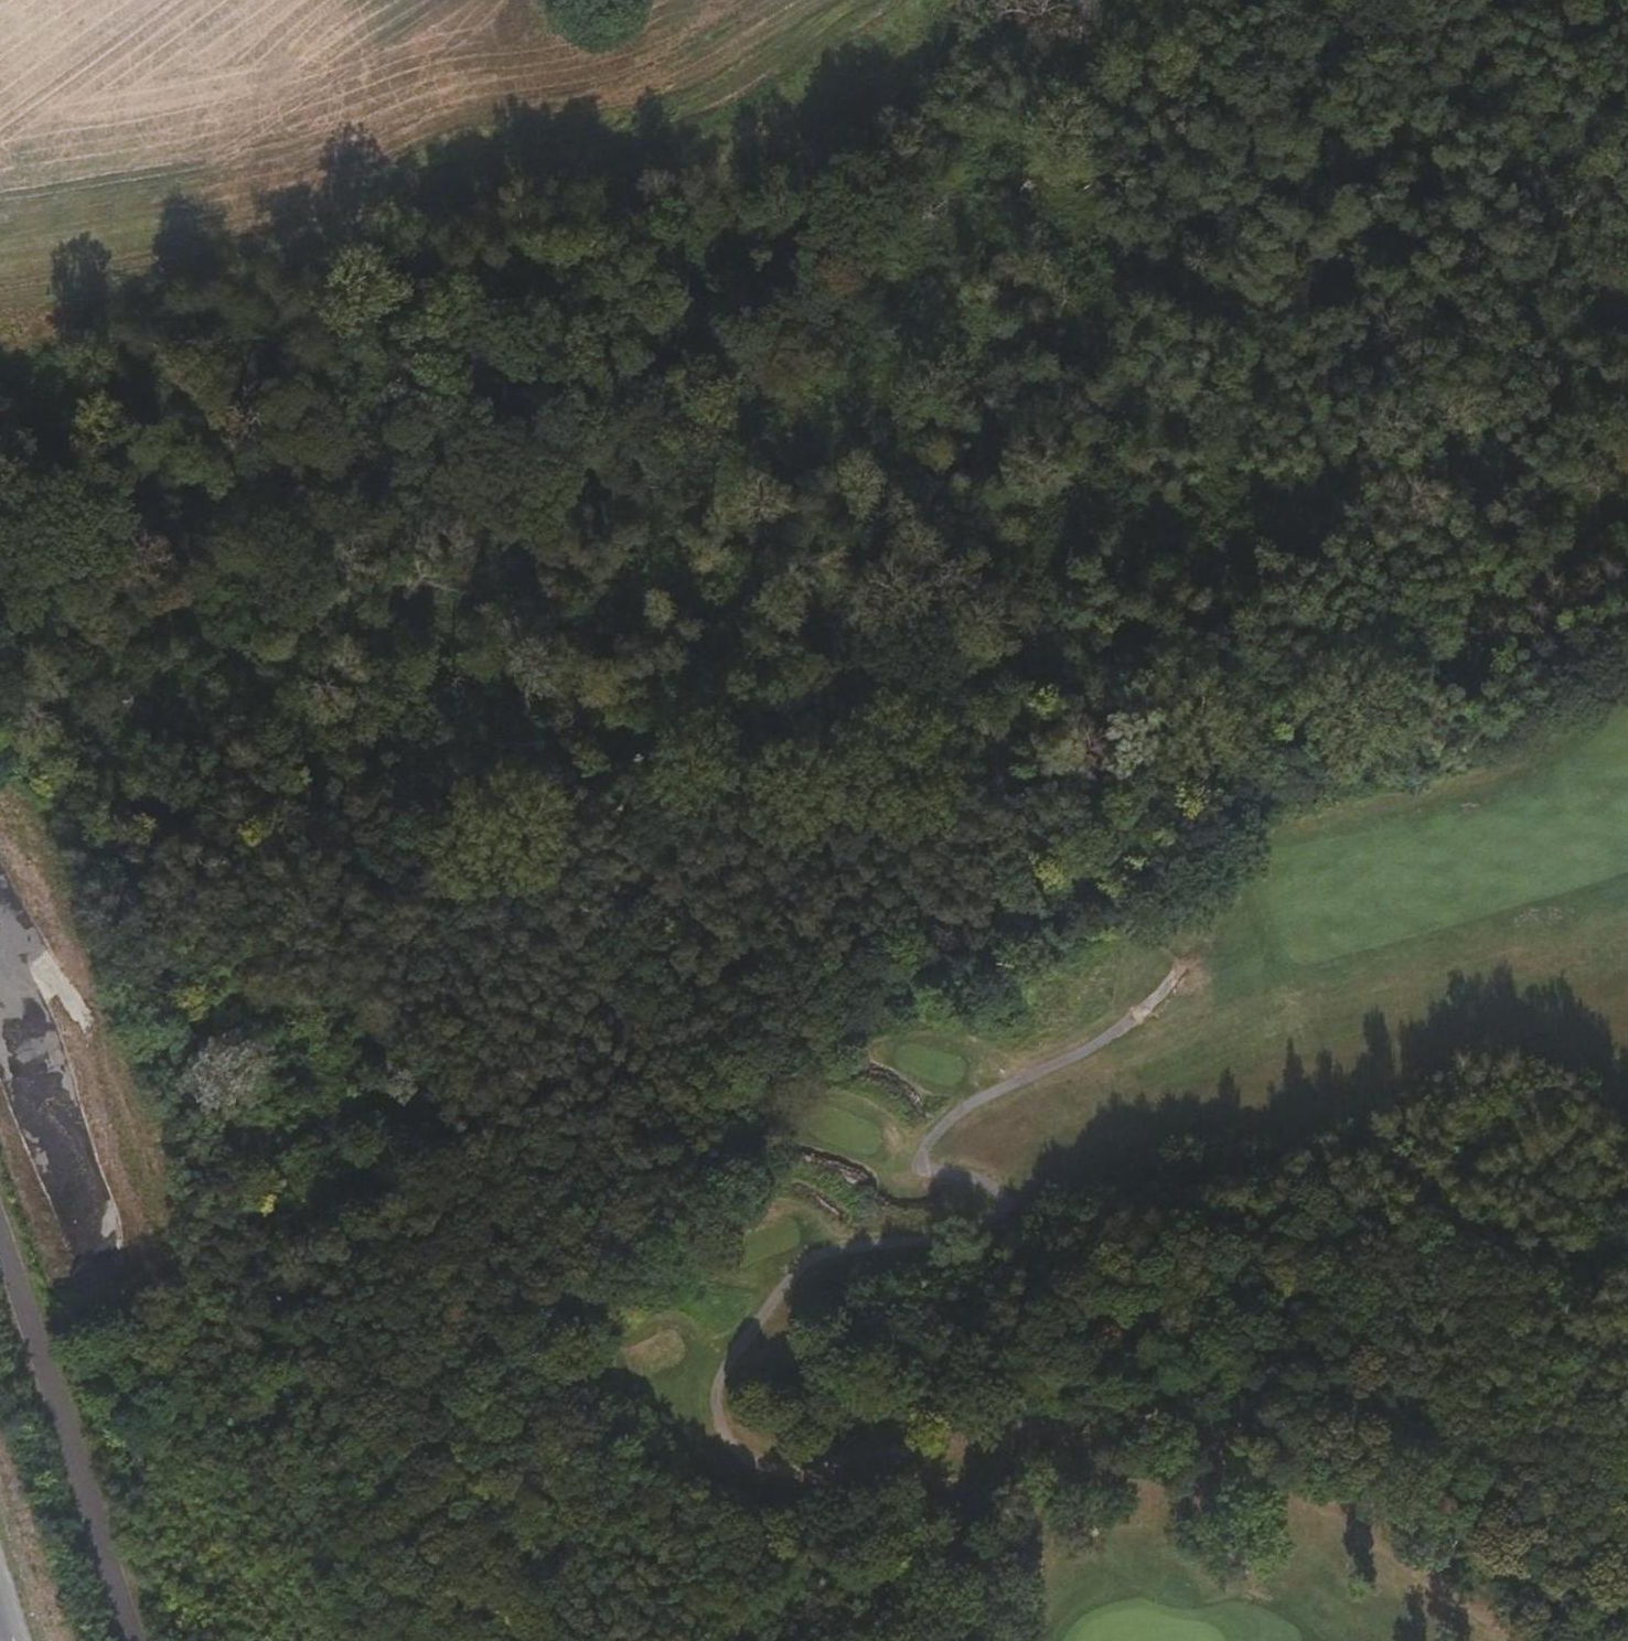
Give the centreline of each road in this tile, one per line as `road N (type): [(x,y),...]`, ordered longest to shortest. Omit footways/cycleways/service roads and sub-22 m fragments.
road 1 (track): [(145,1640),(0,1200)]

